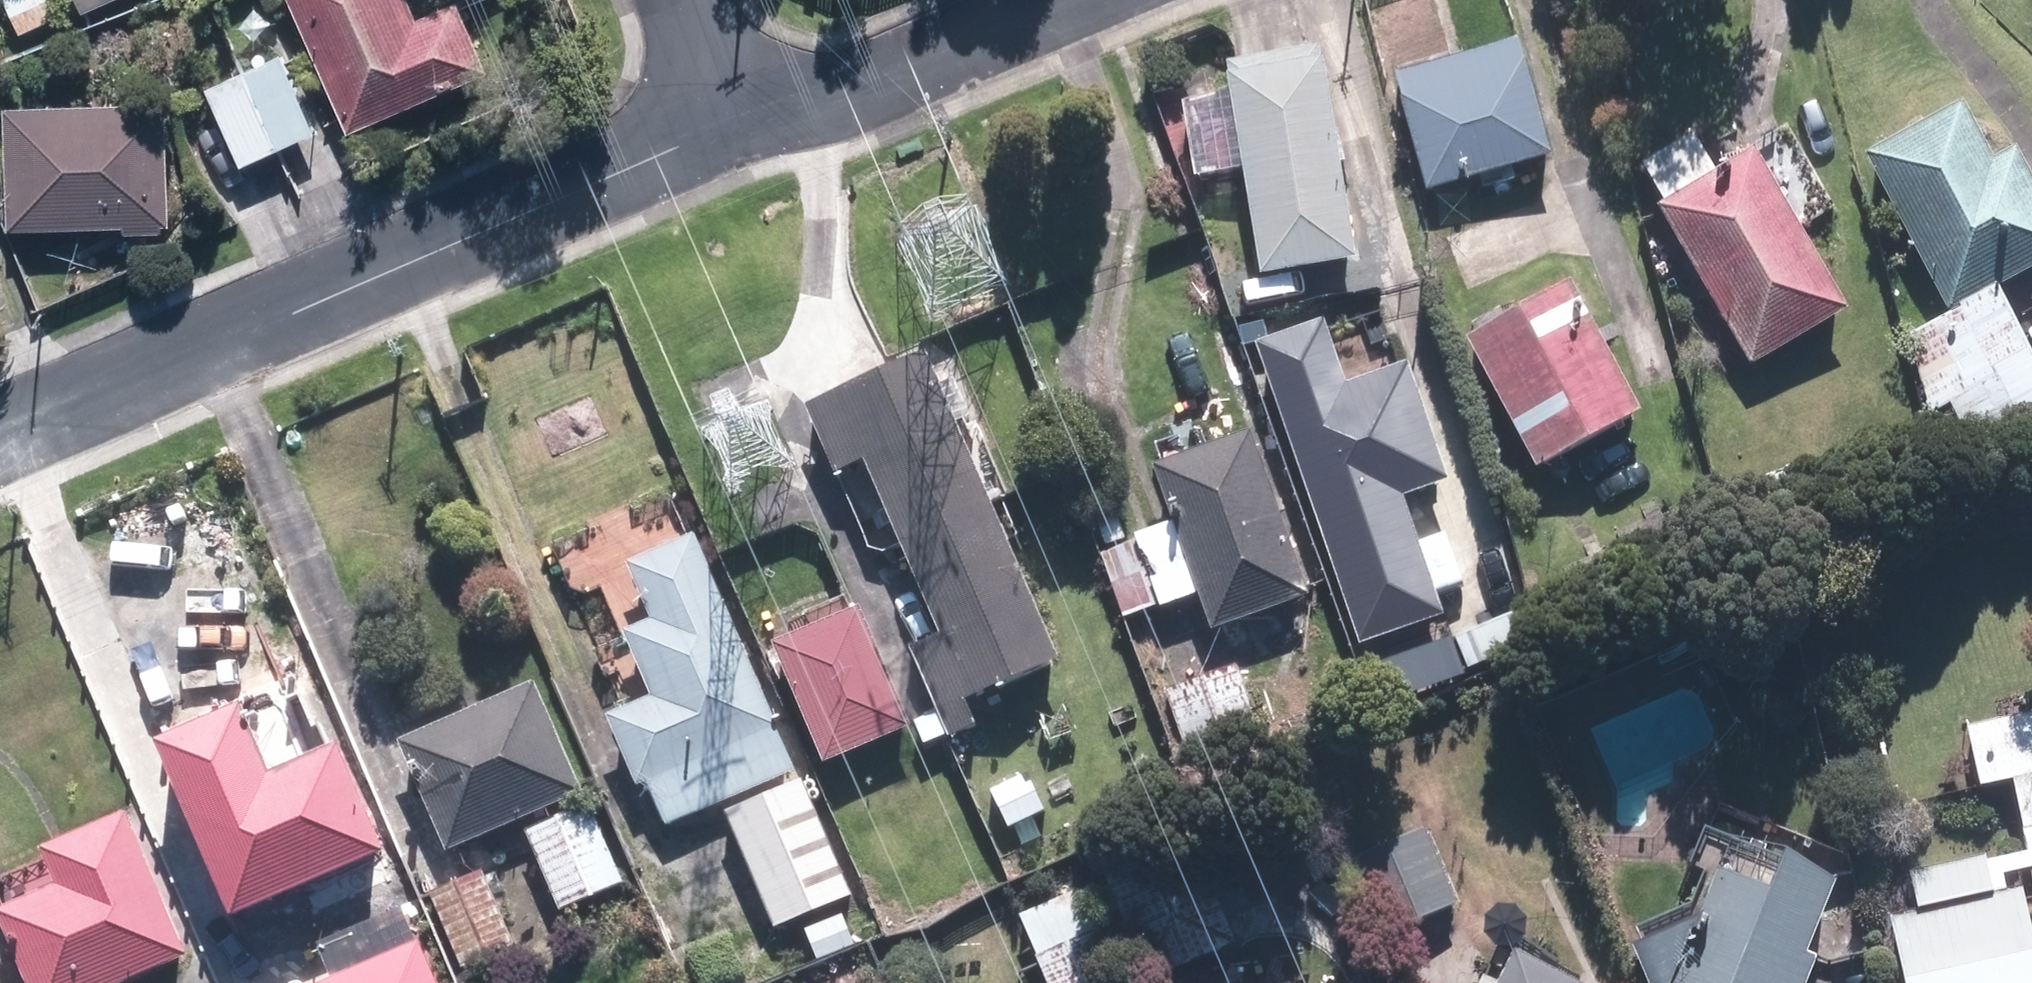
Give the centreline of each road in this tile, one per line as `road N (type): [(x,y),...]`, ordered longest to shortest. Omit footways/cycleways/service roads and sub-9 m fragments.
road 1 (residential): [(724,135),(0,444)]
road 2 (residential): [(1063,0),(724,135)]
road 3 (residential): [(668,0),(724,135)]

